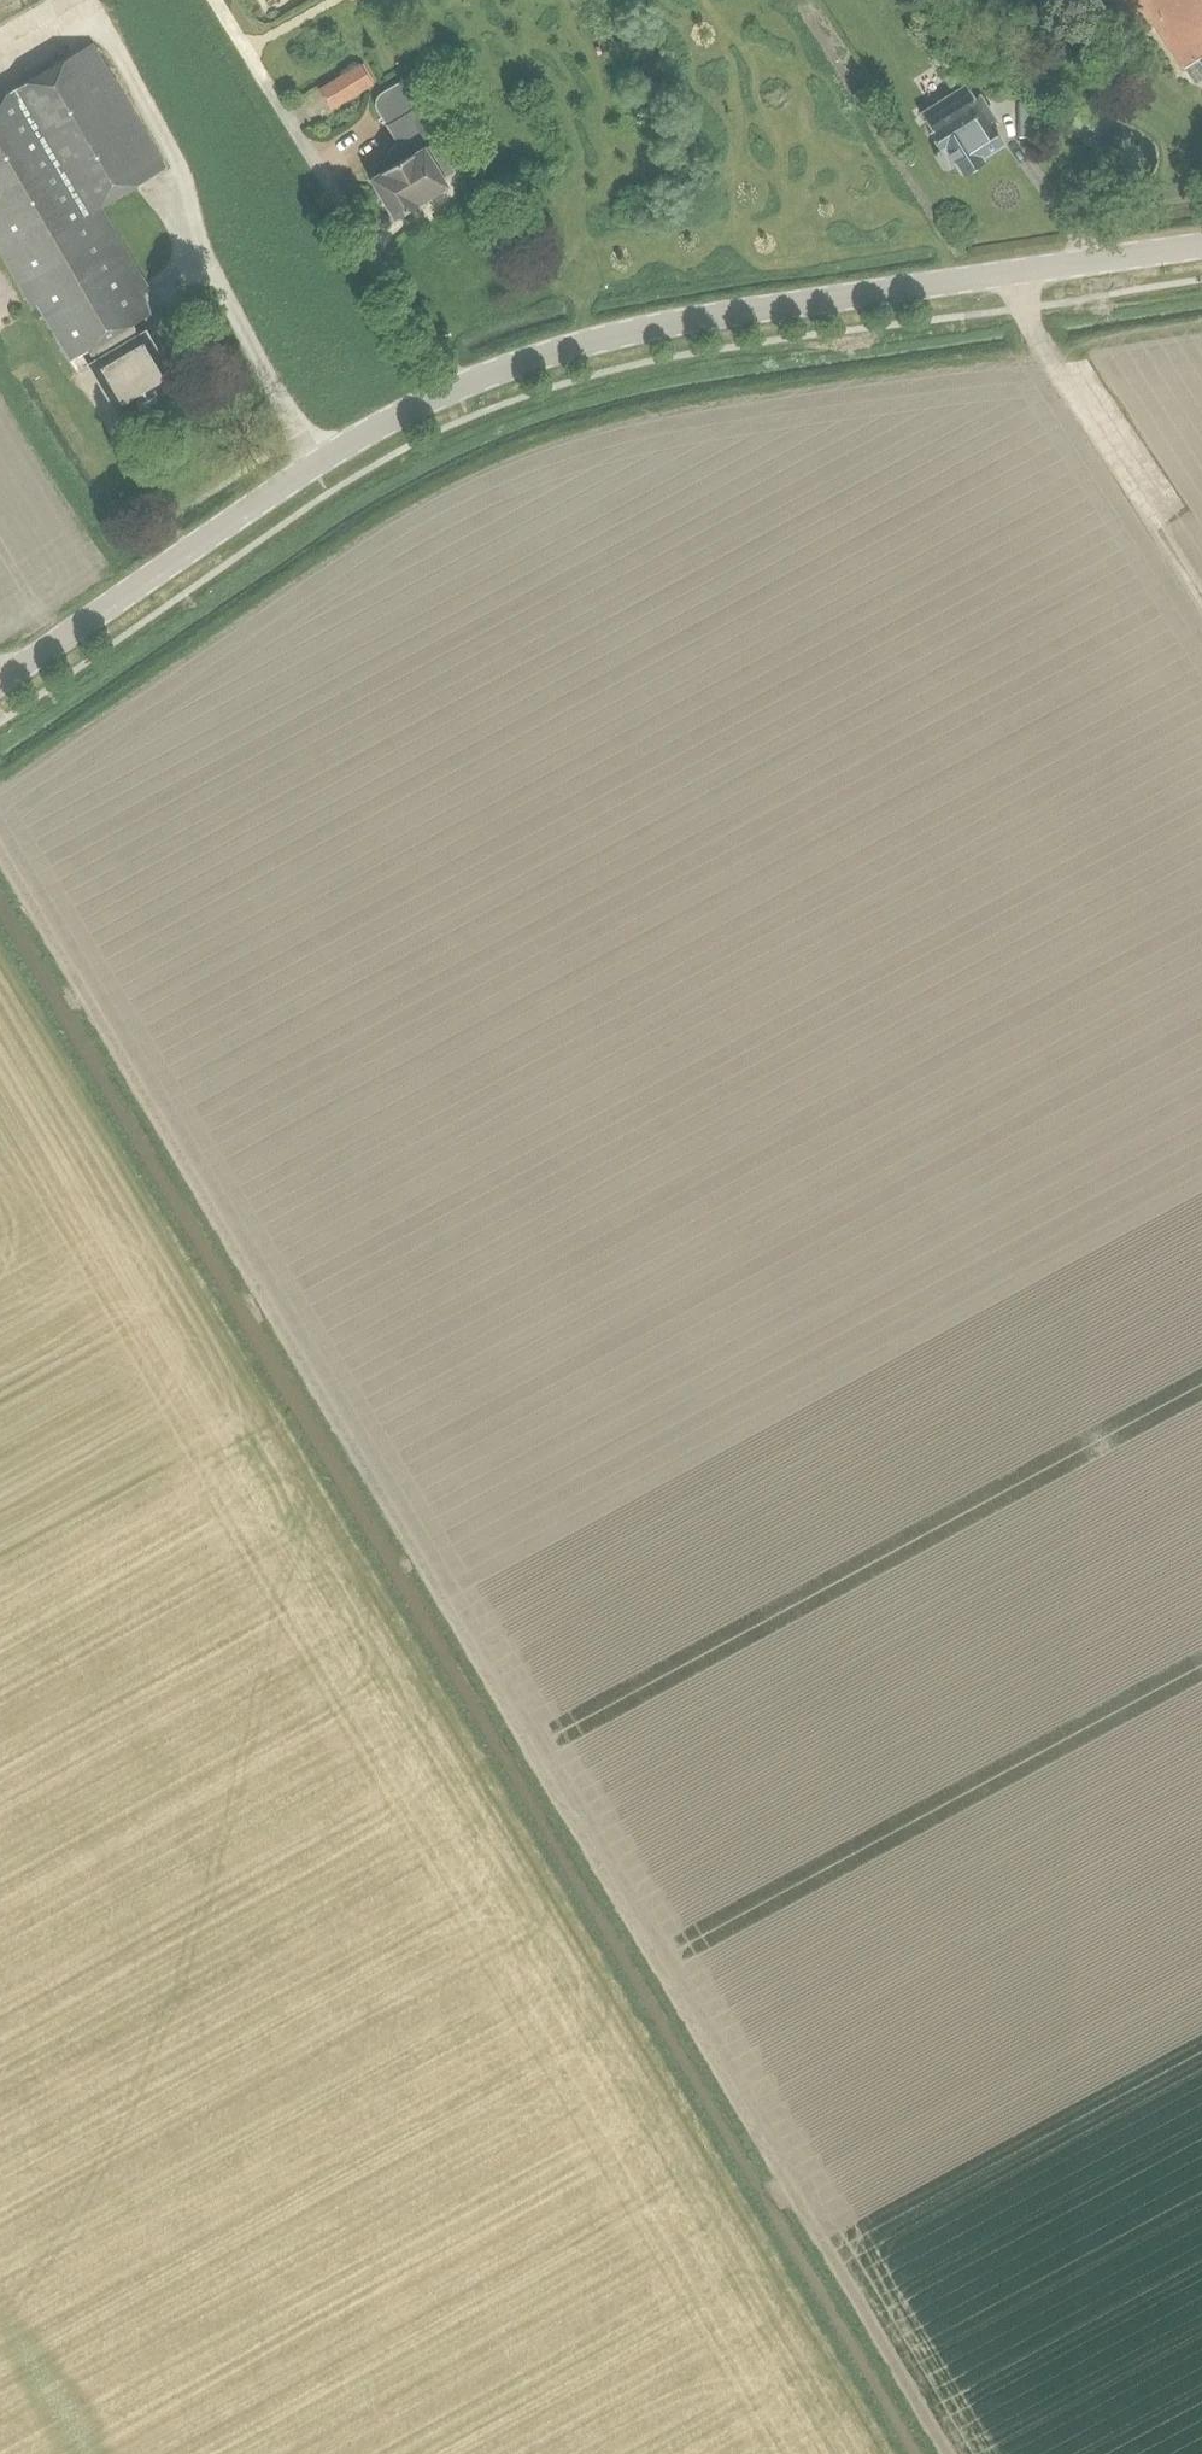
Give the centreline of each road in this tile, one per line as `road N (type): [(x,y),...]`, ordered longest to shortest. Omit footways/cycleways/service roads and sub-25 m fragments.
road 1 (secondary): [(0,684),(315,467),(458,390),(664,327),(1017,273)]
road 2 (secondary): [(1201,246),(1017,273)]

